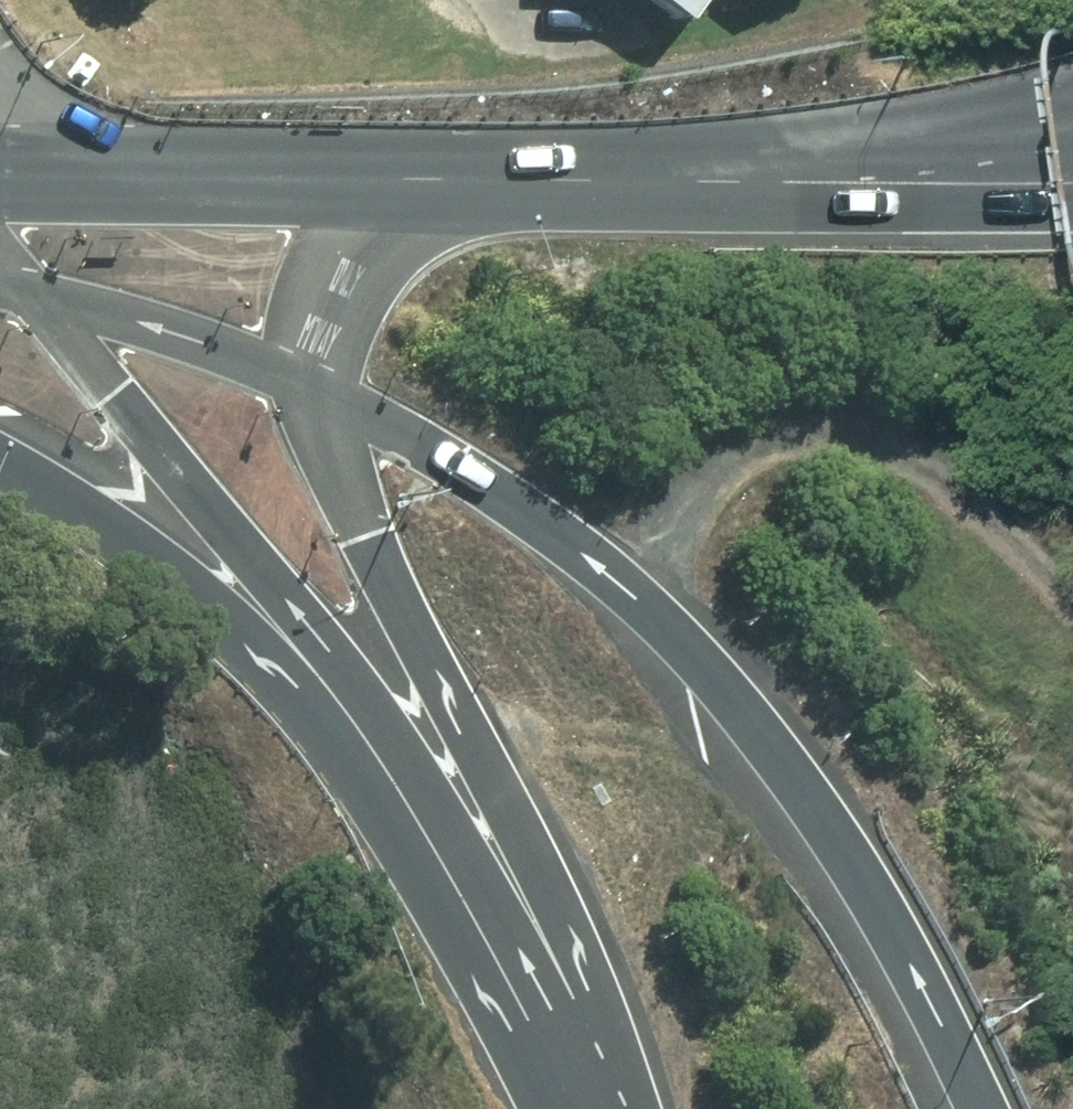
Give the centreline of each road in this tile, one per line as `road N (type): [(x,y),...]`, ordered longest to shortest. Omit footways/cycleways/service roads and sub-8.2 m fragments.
road 1 (motorway): [(986,1108),(844,857),(711,680),(585,559),(451,461),(306,382)]
road 2 (motorway): [(601,1108),(418,756),(47,302)]
road 3 (motorway): [(542,1108),(343,759),(287,691),(136,552),(0,463)]
road 4 (motorway): [(662,1108),(520,814),(337,465),(306,382)]
road 5 (track): [(1072,587),(919,470),(843,436),(786,429),(739,441),(699,476),(674,553),(663,630)]
road 6 (motorway): [(664,183),(1072,90)]
road 7 (motorway): [(664,183),(1072,202)]
road 8 (motorway): [(152,180),(457,187)]
road 9 (motorway): [(306,382),(179,333),(47,302)]
road 10 (motorway): [(306,382),(323,301),(343,265),(402,212),(457,187)]
road 11 (motorway): [(457,187),(664,183)]
road 12 (motorway): [(0,67),(54,124),(152,180)]
road 13 (motorway): [(0,179),(152,180)]

